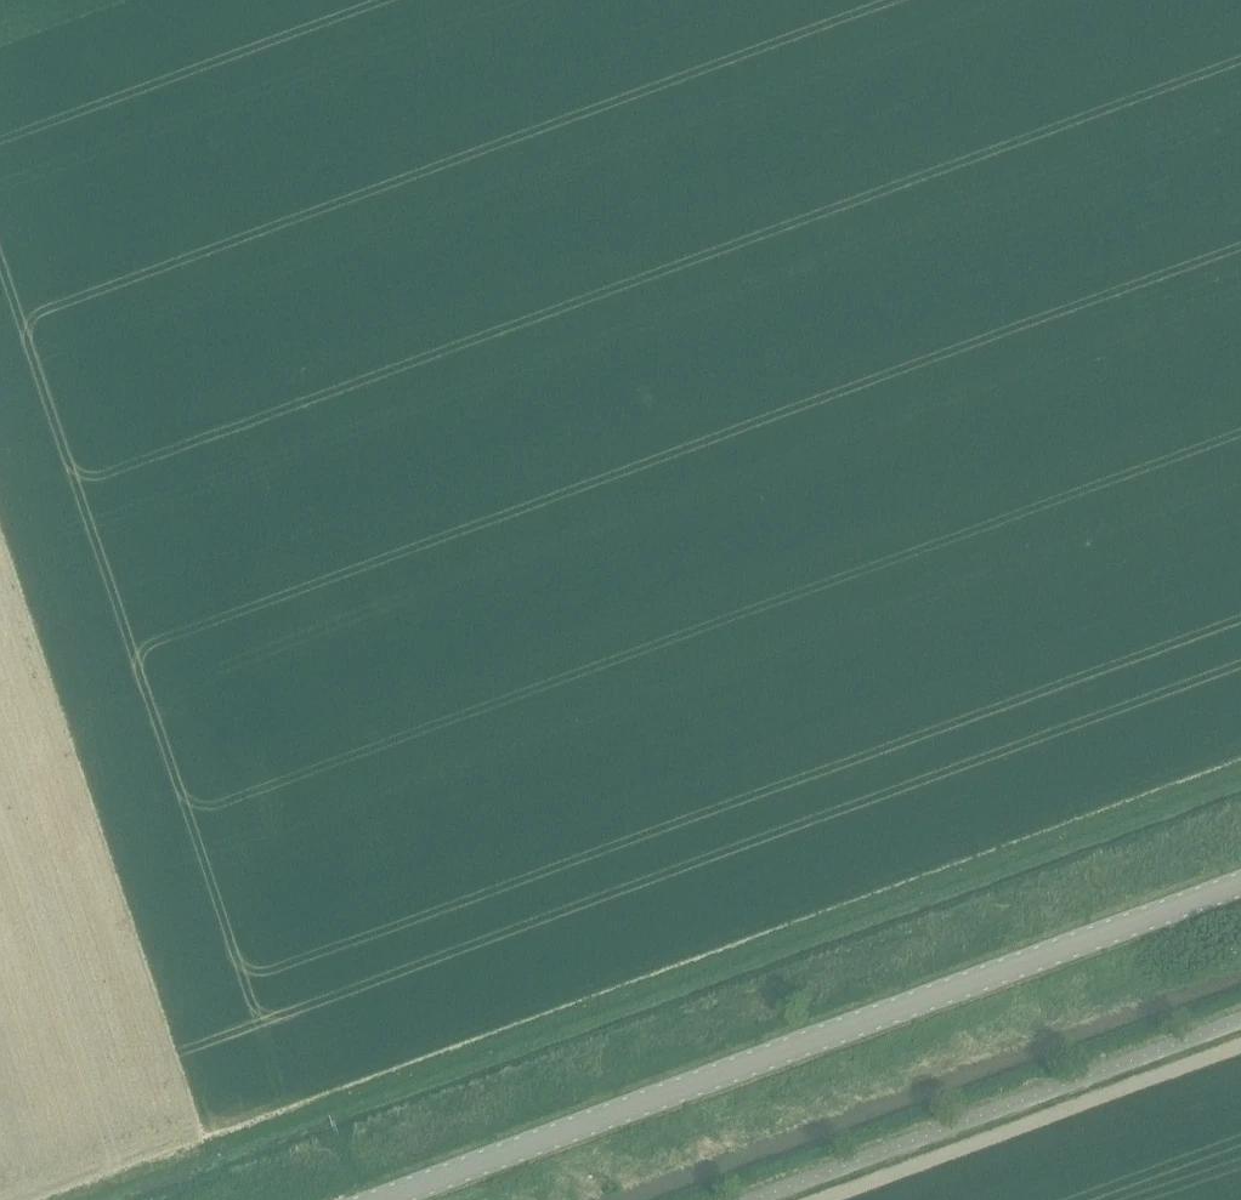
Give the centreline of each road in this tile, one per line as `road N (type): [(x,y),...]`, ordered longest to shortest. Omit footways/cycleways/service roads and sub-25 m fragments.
road 1 (secondary): [(389,1199),(1240,886)]

